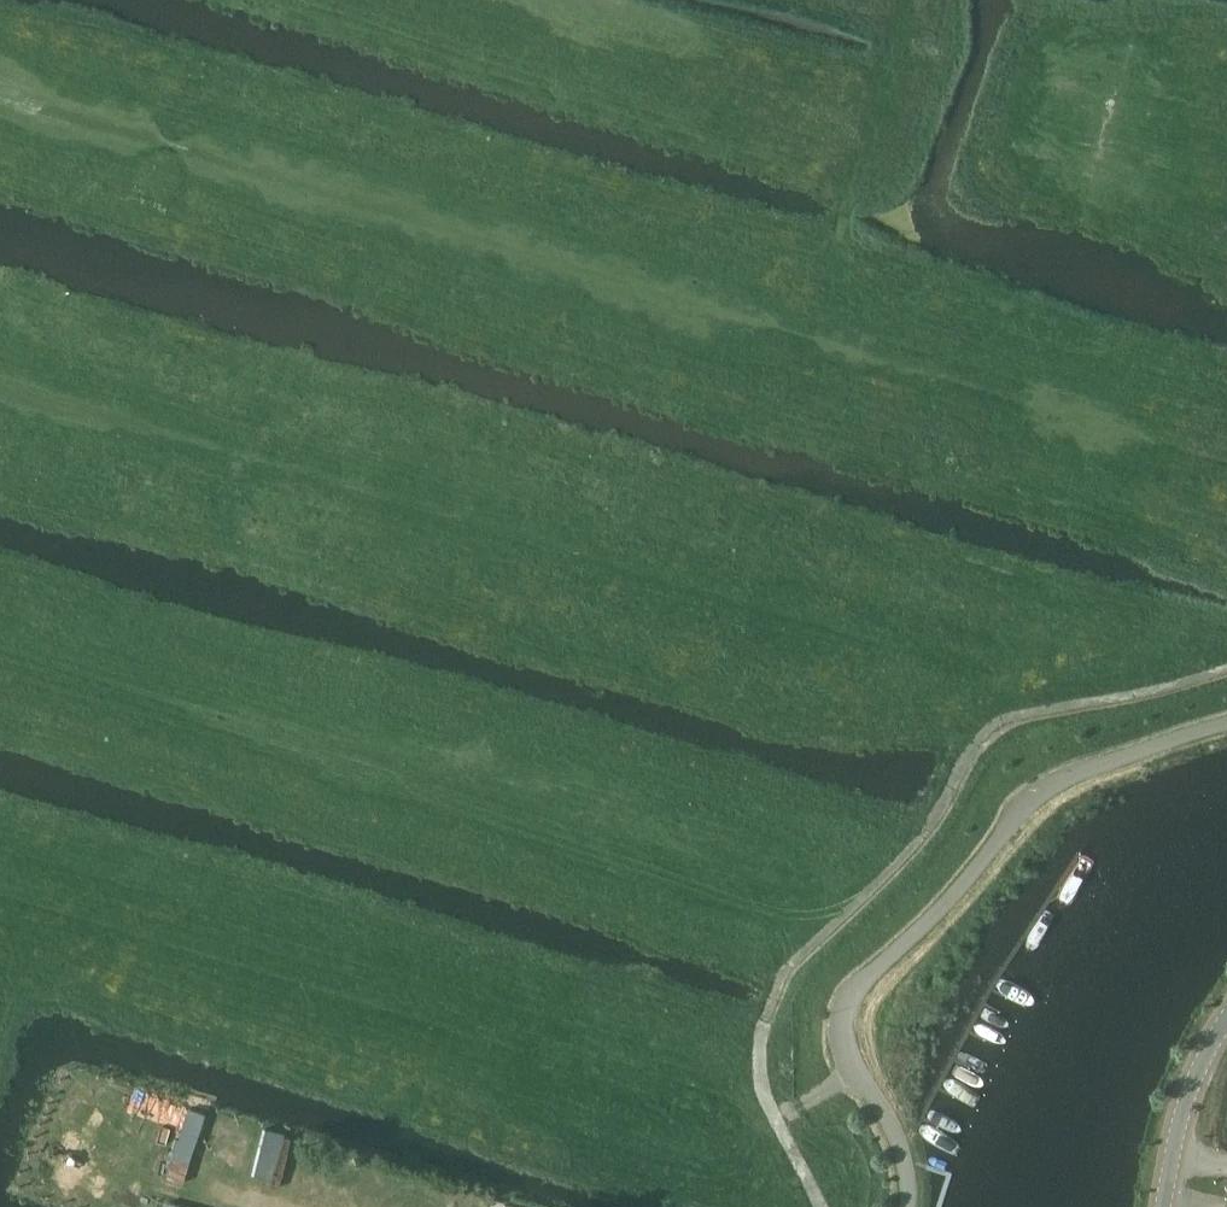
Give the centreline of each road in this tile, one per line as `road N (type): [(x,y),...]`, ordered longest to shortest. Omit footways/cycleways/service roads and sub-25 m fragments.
road 1 (track): [(1226,670),(990,729),(916,849),(803,952),(775,994),(761,1046),(763,1087),(822,1206)]
road 2 (unclassified): [(911,1206),(901,1144),(854,1072),(843,1025),(859,987),(992,853),(1037,791),(1090,766),(1226,726)]
road 3 (tertiary): [(1163,1206),(1175,1138),(1207,1051),(1226,1021)]

